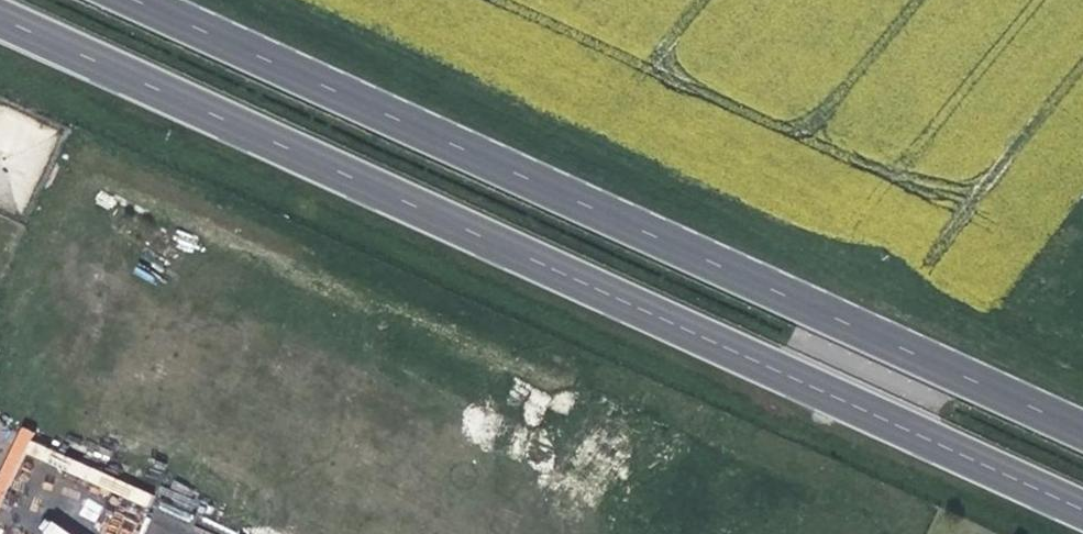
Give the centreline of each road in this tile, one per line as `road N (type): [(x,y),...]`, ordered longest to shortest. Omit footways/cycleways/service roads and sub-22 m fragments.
road 1 (primary): [(0,20),(1082,511)]
road 2 (primary): [(1082,432),(130,0)]

